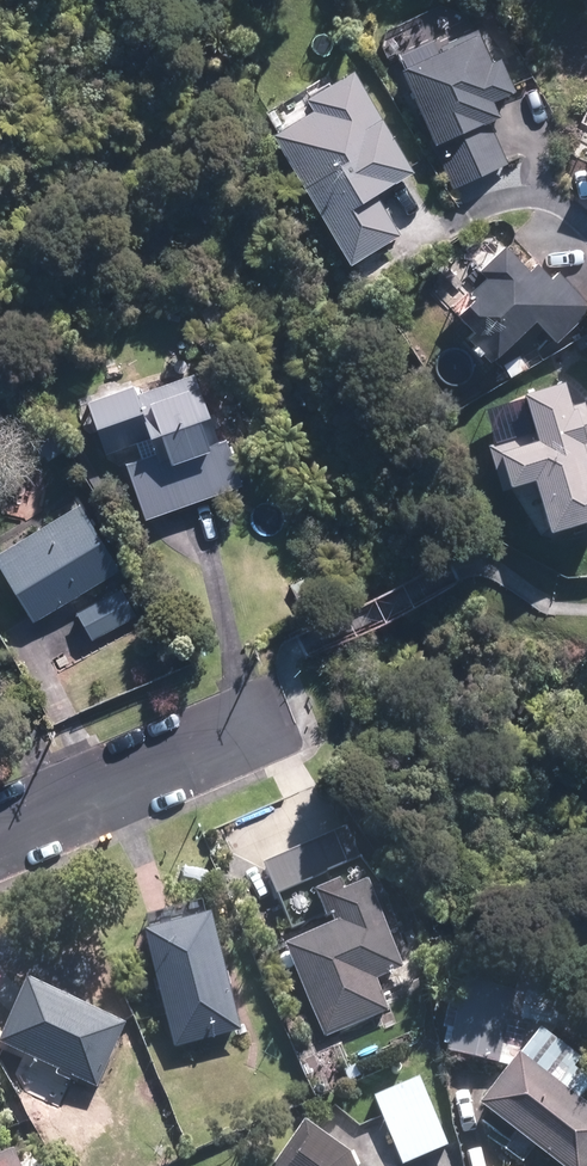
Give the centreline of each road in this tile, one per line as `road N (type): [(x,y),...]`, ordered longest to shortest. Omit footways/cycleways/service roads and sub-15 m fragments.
road 1 (residential): [(0,834),(235,732)]

